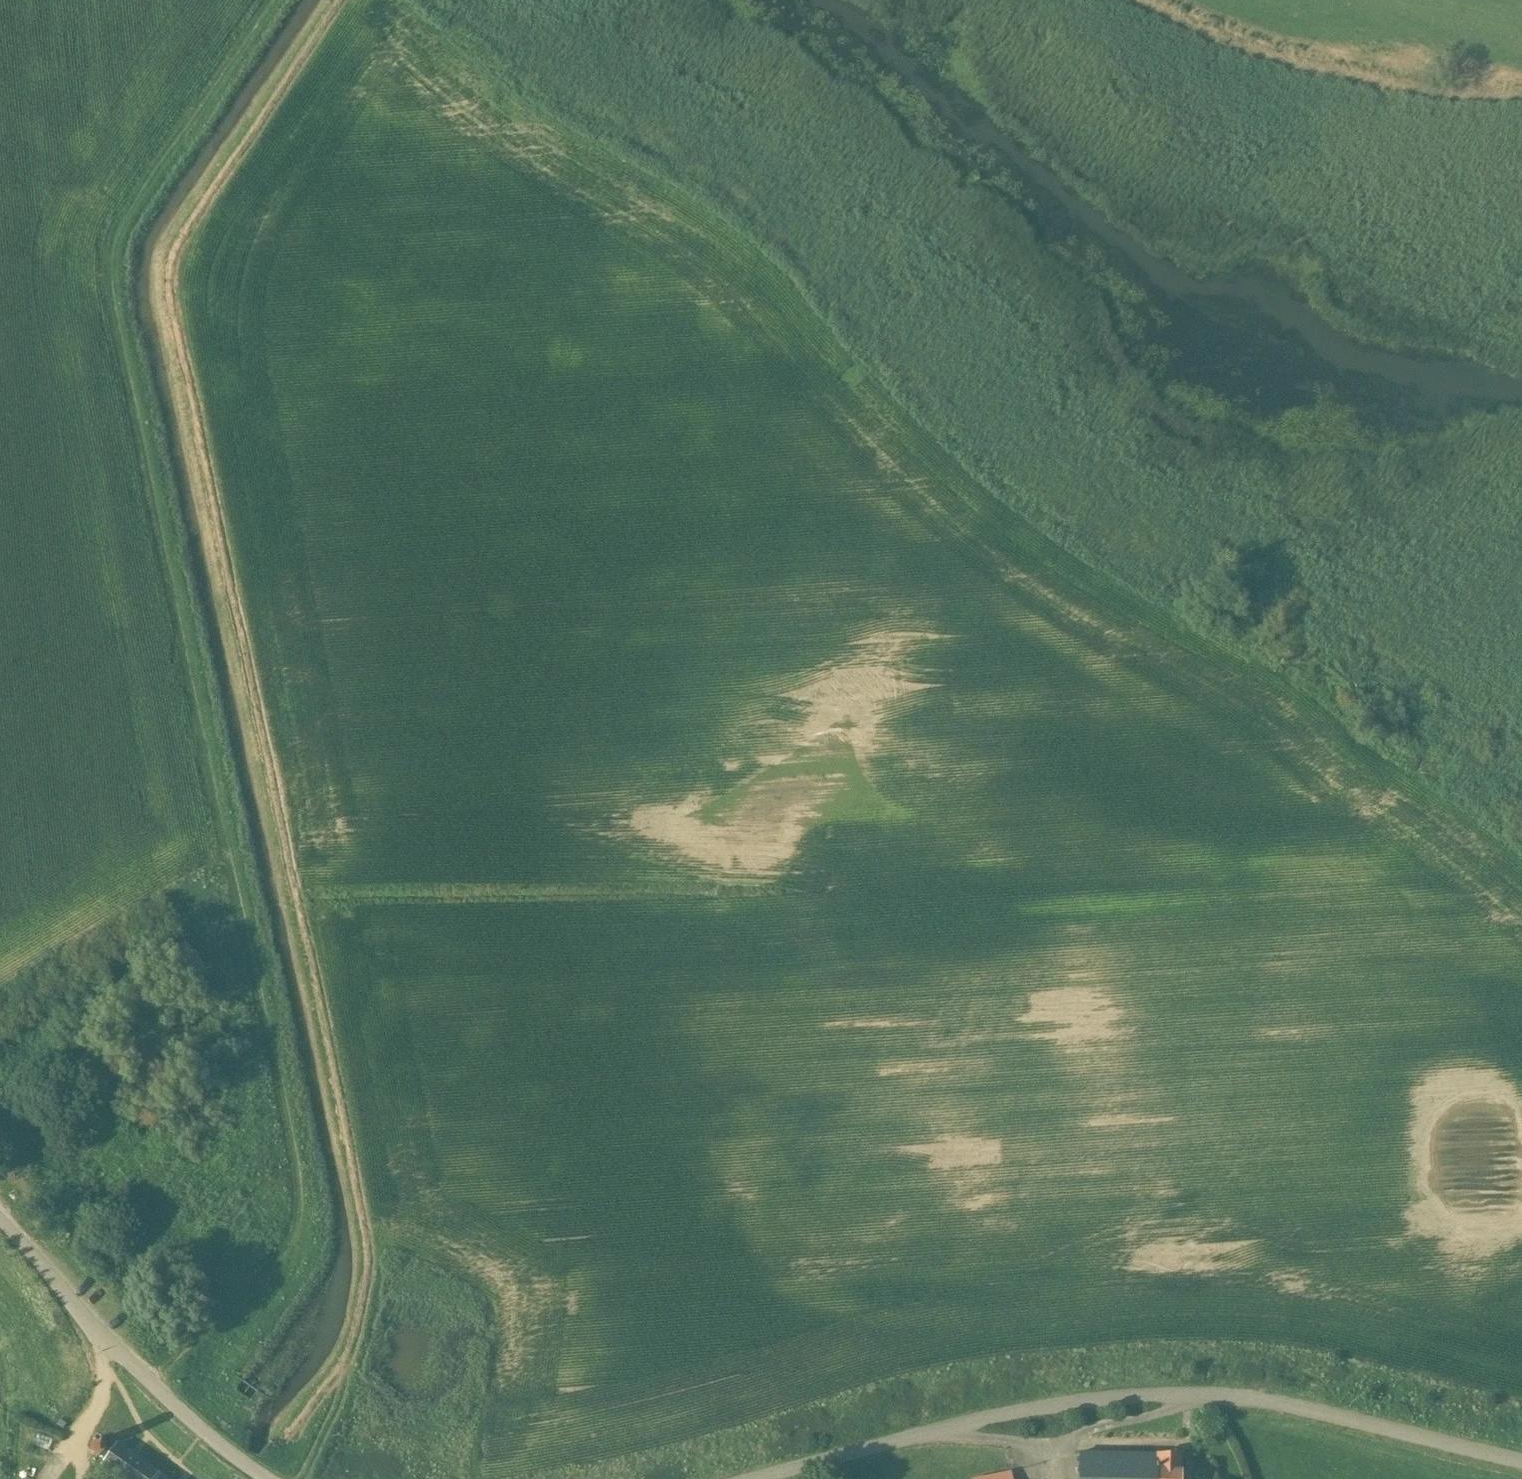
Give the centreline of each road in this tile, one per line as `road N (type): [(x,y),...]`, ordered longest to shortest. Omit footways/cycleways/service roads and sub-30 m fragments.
road 1 (unclassified): [(1521,1458),(1287,1403),(1173,1394),(1057,1403),(767,1478)]
road 2 (unclassified): [(265,1478),(203,1433),(0,1224)]

